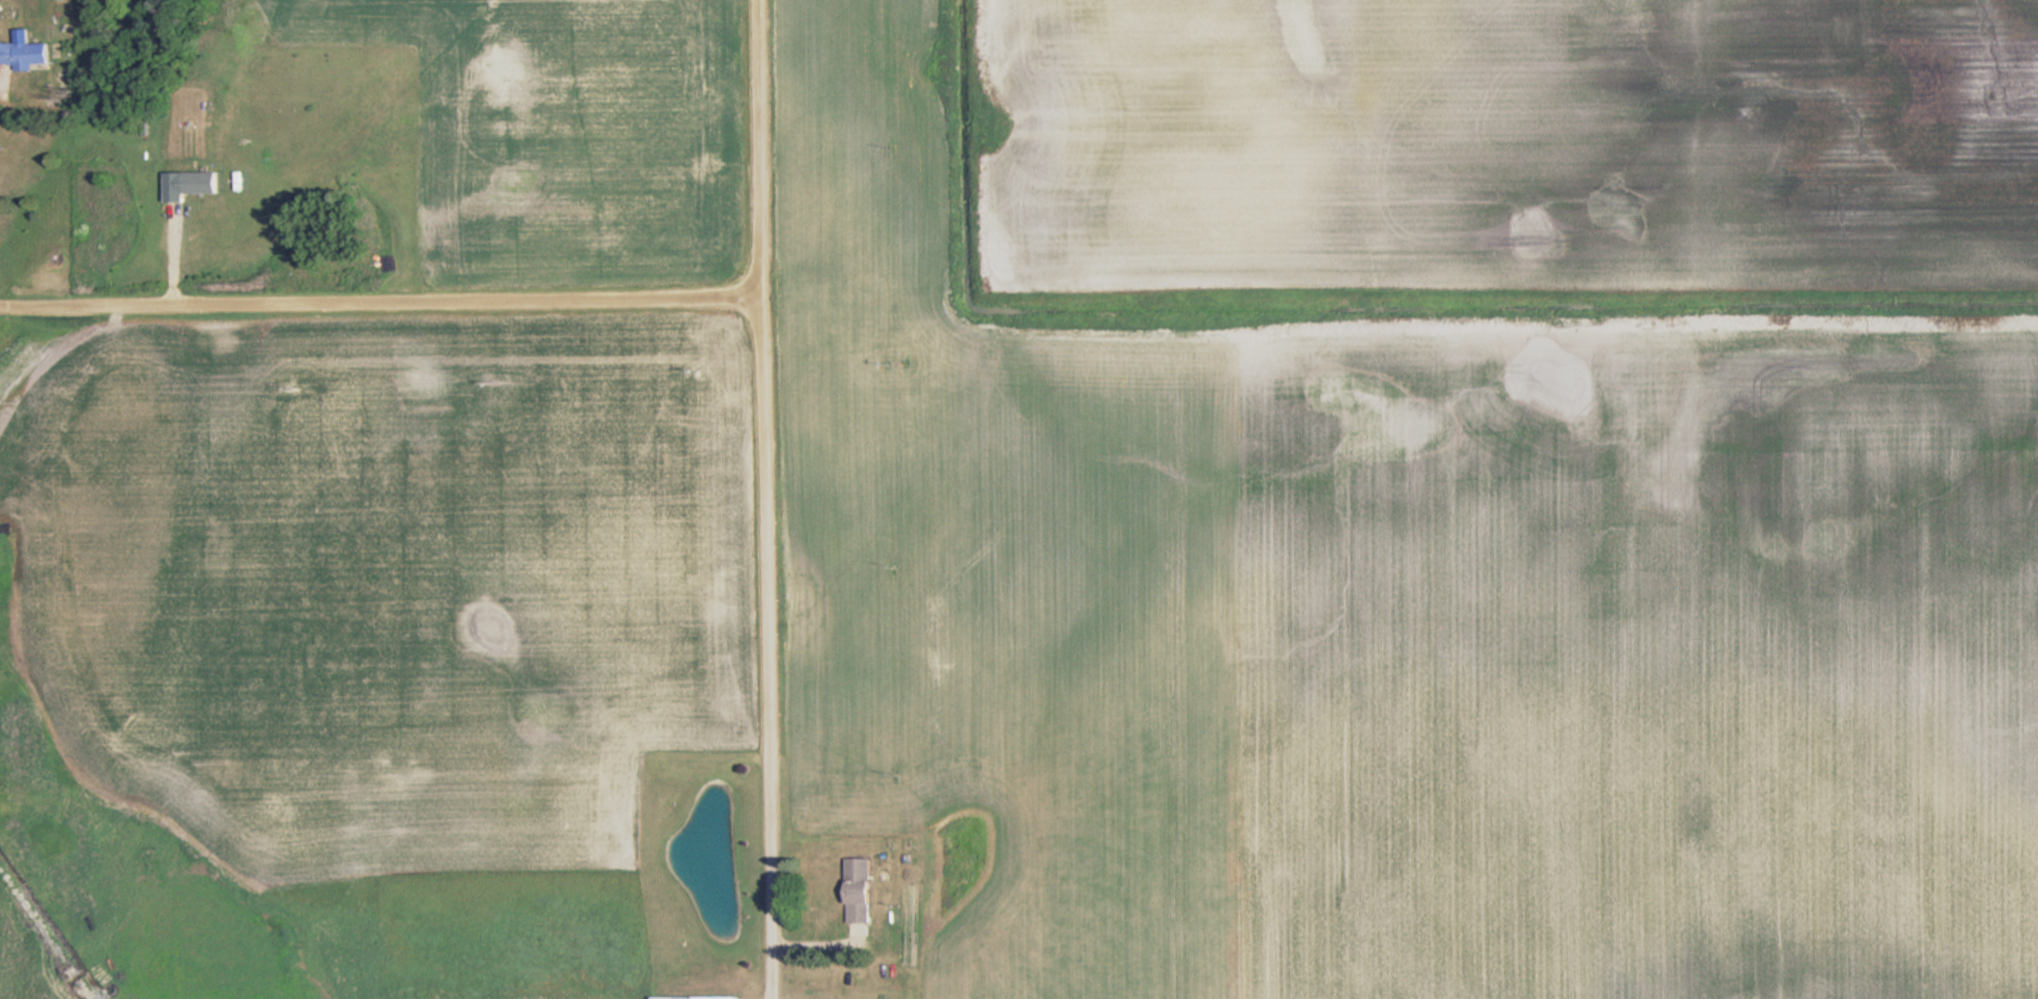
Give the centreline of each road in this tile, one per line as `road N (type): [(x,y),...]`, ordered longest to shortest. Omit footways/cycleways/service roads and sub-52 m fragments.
road 1 (residential): [(779,998),(766,0)]
road 2 (residential): [(0,313),(771,303)]

